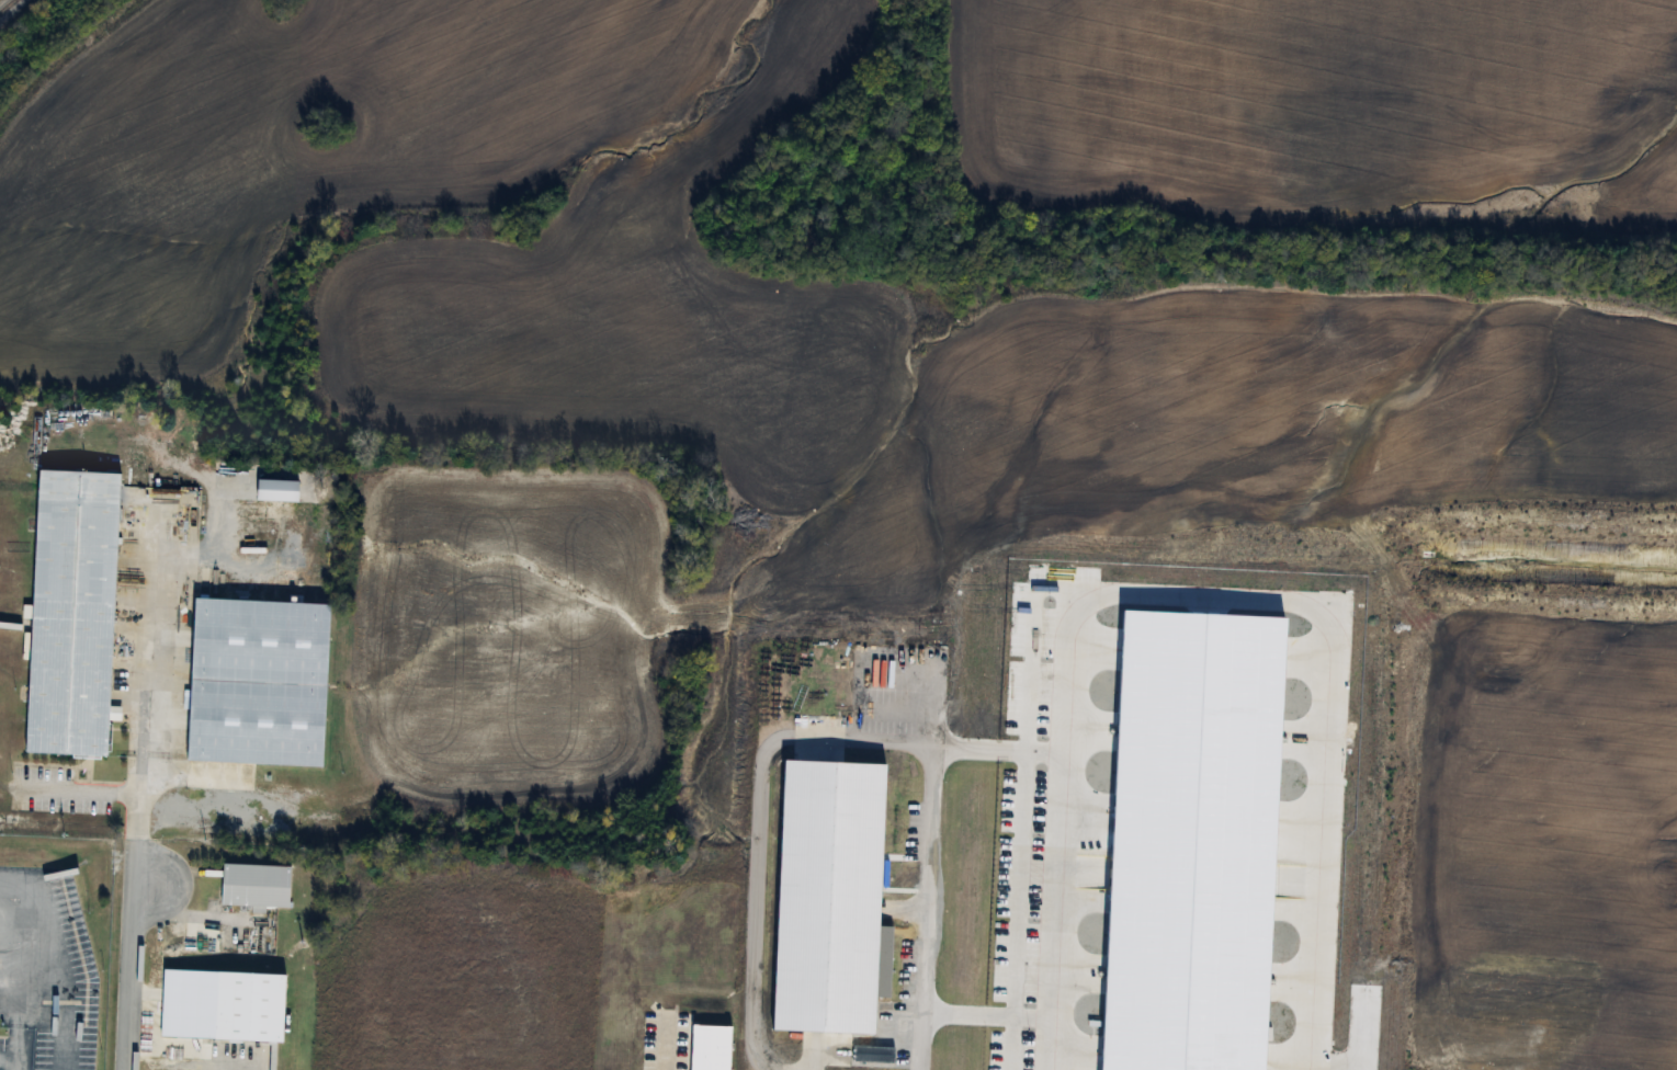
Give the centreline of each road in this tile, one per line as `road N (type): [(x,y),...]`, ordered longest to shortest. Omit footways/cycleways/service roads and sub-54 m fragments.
road 1 (residential): [(123,1069),(140,653),(150,604),(202,537),(212,491),(194,456),(150,439)]

